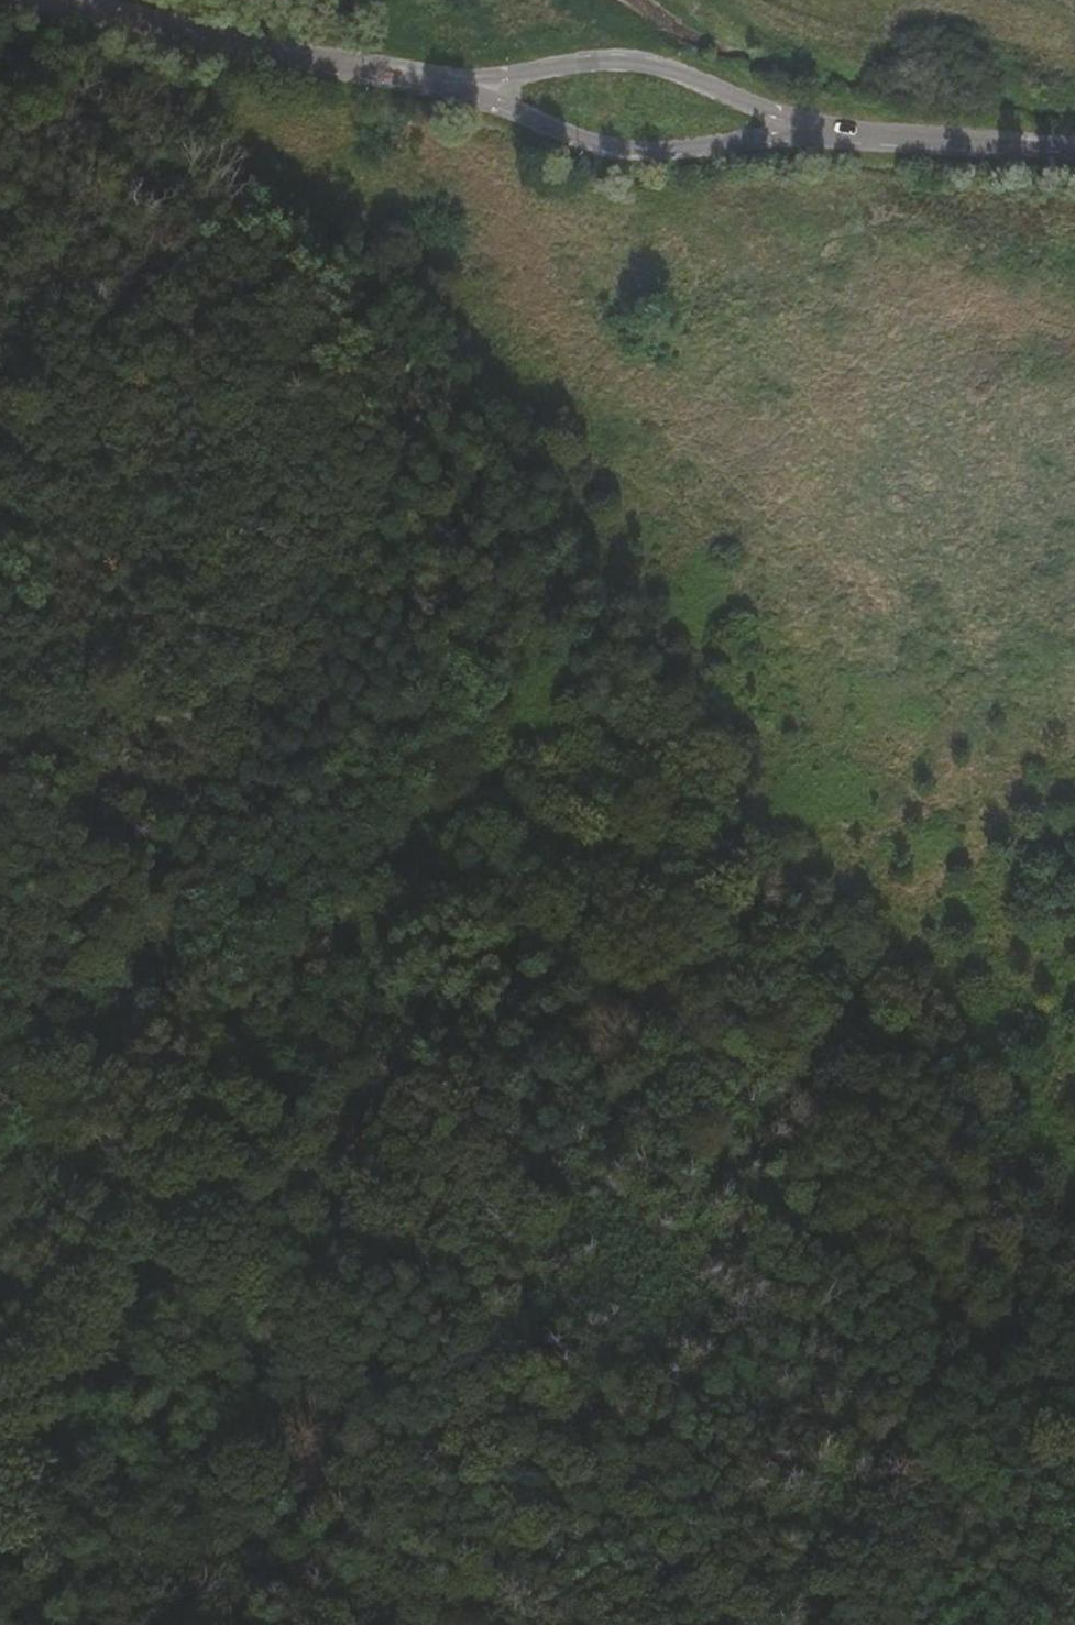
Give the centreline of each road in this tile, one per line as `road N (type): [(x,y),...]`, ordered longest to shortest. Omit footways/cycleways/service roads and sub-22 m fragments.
road 1 (track): [(1074,1487),(1034,1485),(947,1436),(819,1310),(738,1197),(603,1142),(508,1153),(282,1518),(242,1553),(95,1591),(41,1624)]
road 2 (unclassified): [(488,95),(280,59),(60,0)]
road 3 (unclassified): [(781,120),(701,76),(635,61),(572,61),(488,95)]
road 4 (unclassified): [(488,95),(624,150),(698,151),(755,138),(781,120)]
road 5 (unclassified): [(1074,151),(781,120)]
road 6 (track): [(0,768),(43,694),(13,590),(0,581)]

